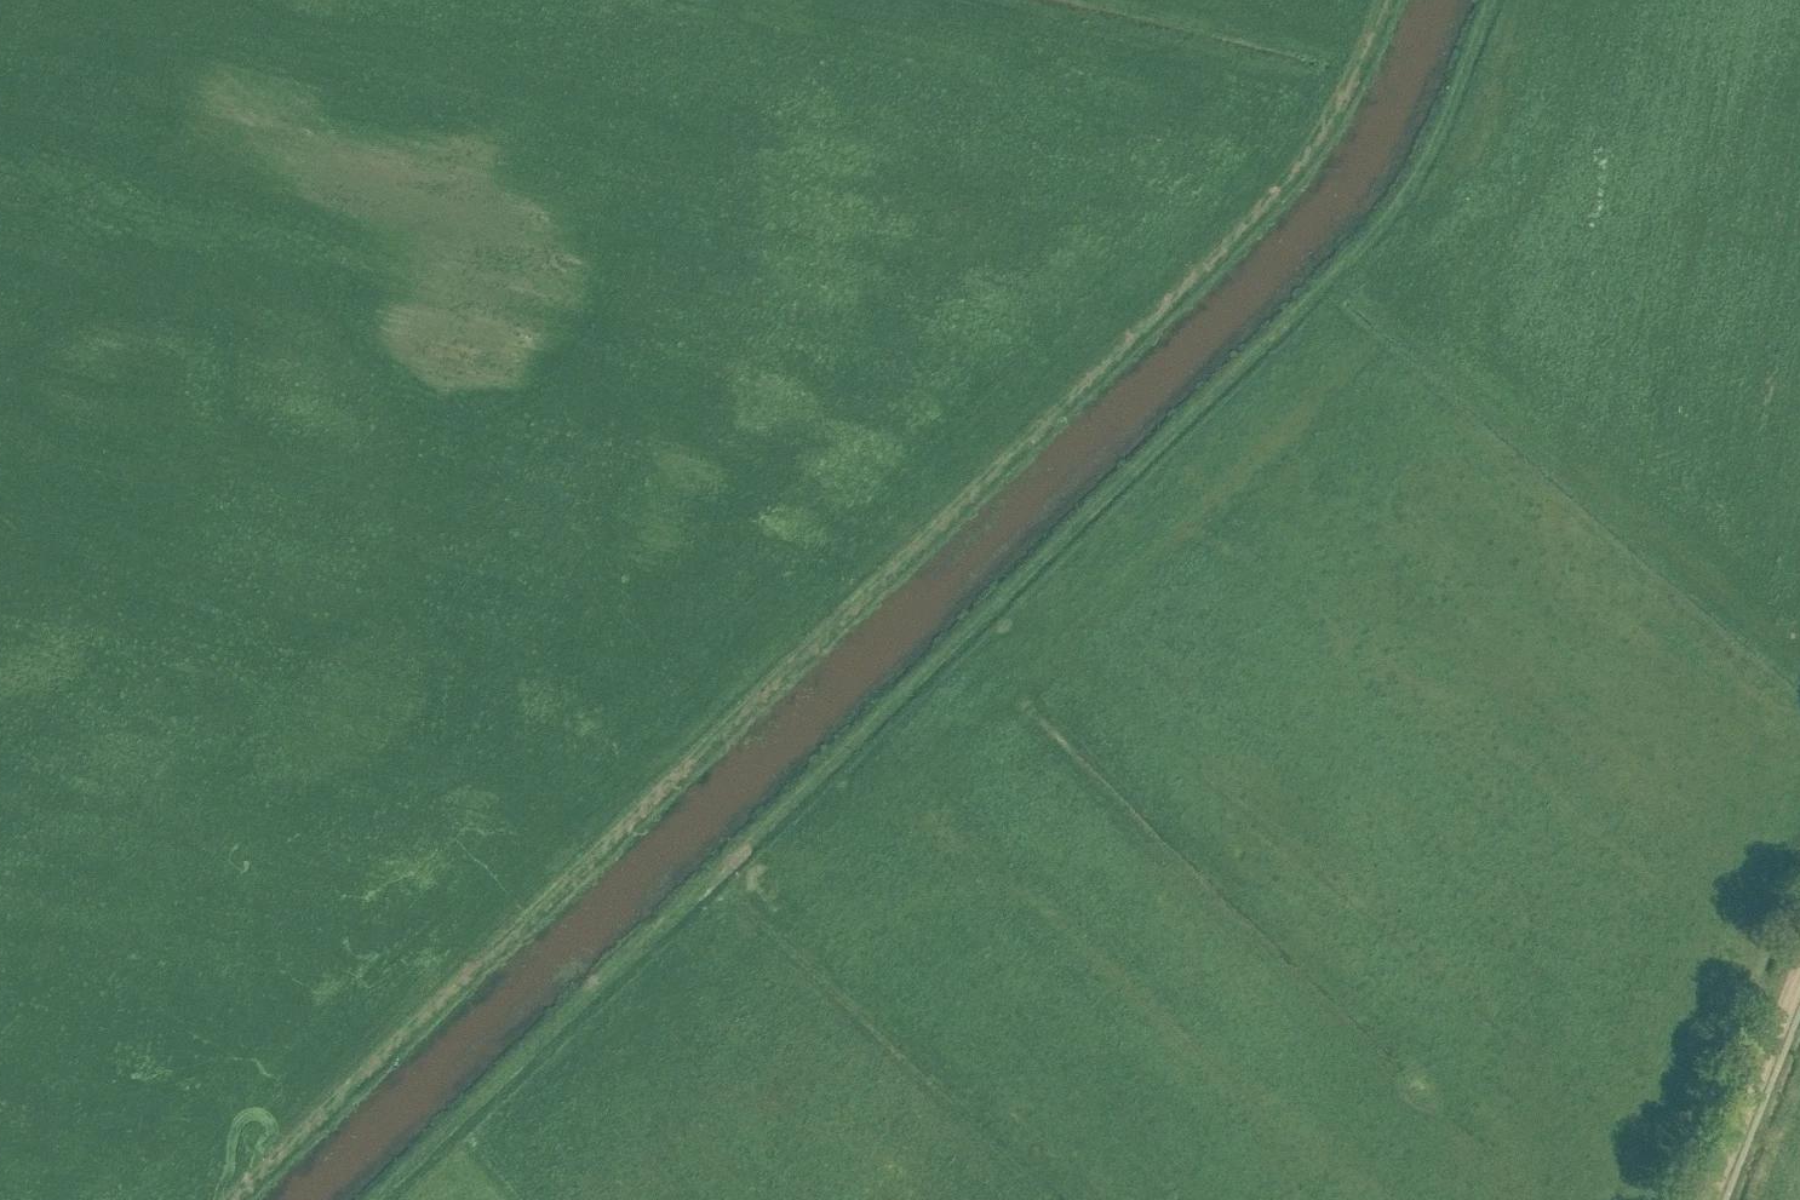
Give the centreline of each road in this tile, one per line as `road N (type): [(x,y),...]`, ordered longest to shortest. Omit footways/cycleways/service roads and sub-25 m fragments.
road 1 (track): [(1709,1199),(1799,971)]

